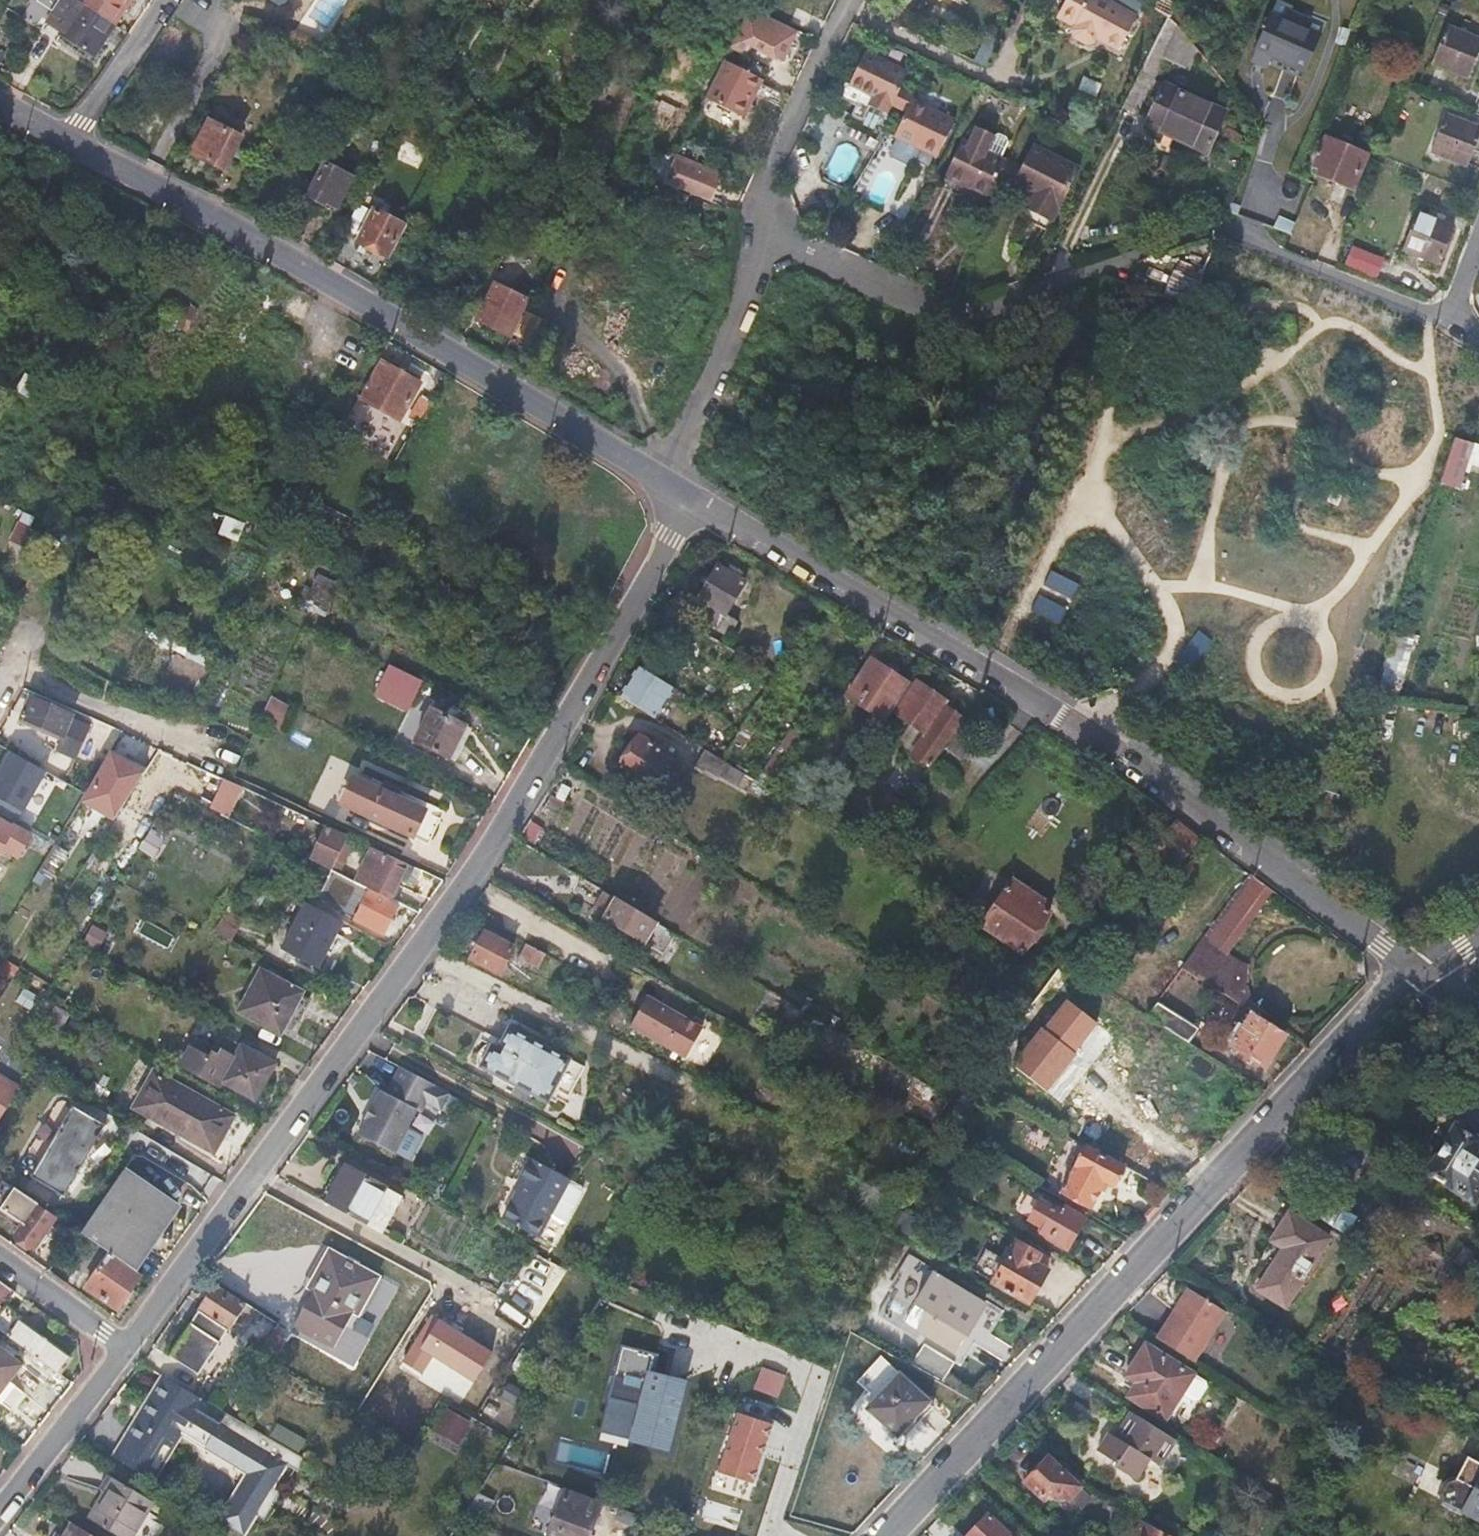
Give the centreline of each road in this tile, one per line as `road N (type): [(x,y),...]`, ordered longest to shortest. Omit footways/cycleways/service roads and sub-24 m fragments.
road 1 (residential): [(694,500),(463,883),(125,1347)]
road 2 (residential): [(694,500),(1088,734),(1418,971)]
road 3 (residential): [(886,1535),(1145,1250),(1418,971)]
road 4 (residential): [(767,246),(809,252),(906,298),(984,311),(1218,233),(1478,339)]
road 5 (residential): [(68,138),(662,480)]
road 6 (residential): [(237,773),(11,670),(0,690)]
road 7 (residential): [(767,246),(763,191),(852,0)]
road 8 (residential): [(767,246),(729,348),(662,480)]
road 9 (residential): [(125,1347),(0,1508)]
road 10 (residential): [(167,0),(68,138)]
road 11 (residential): [(125,1347),(0,1256)]

